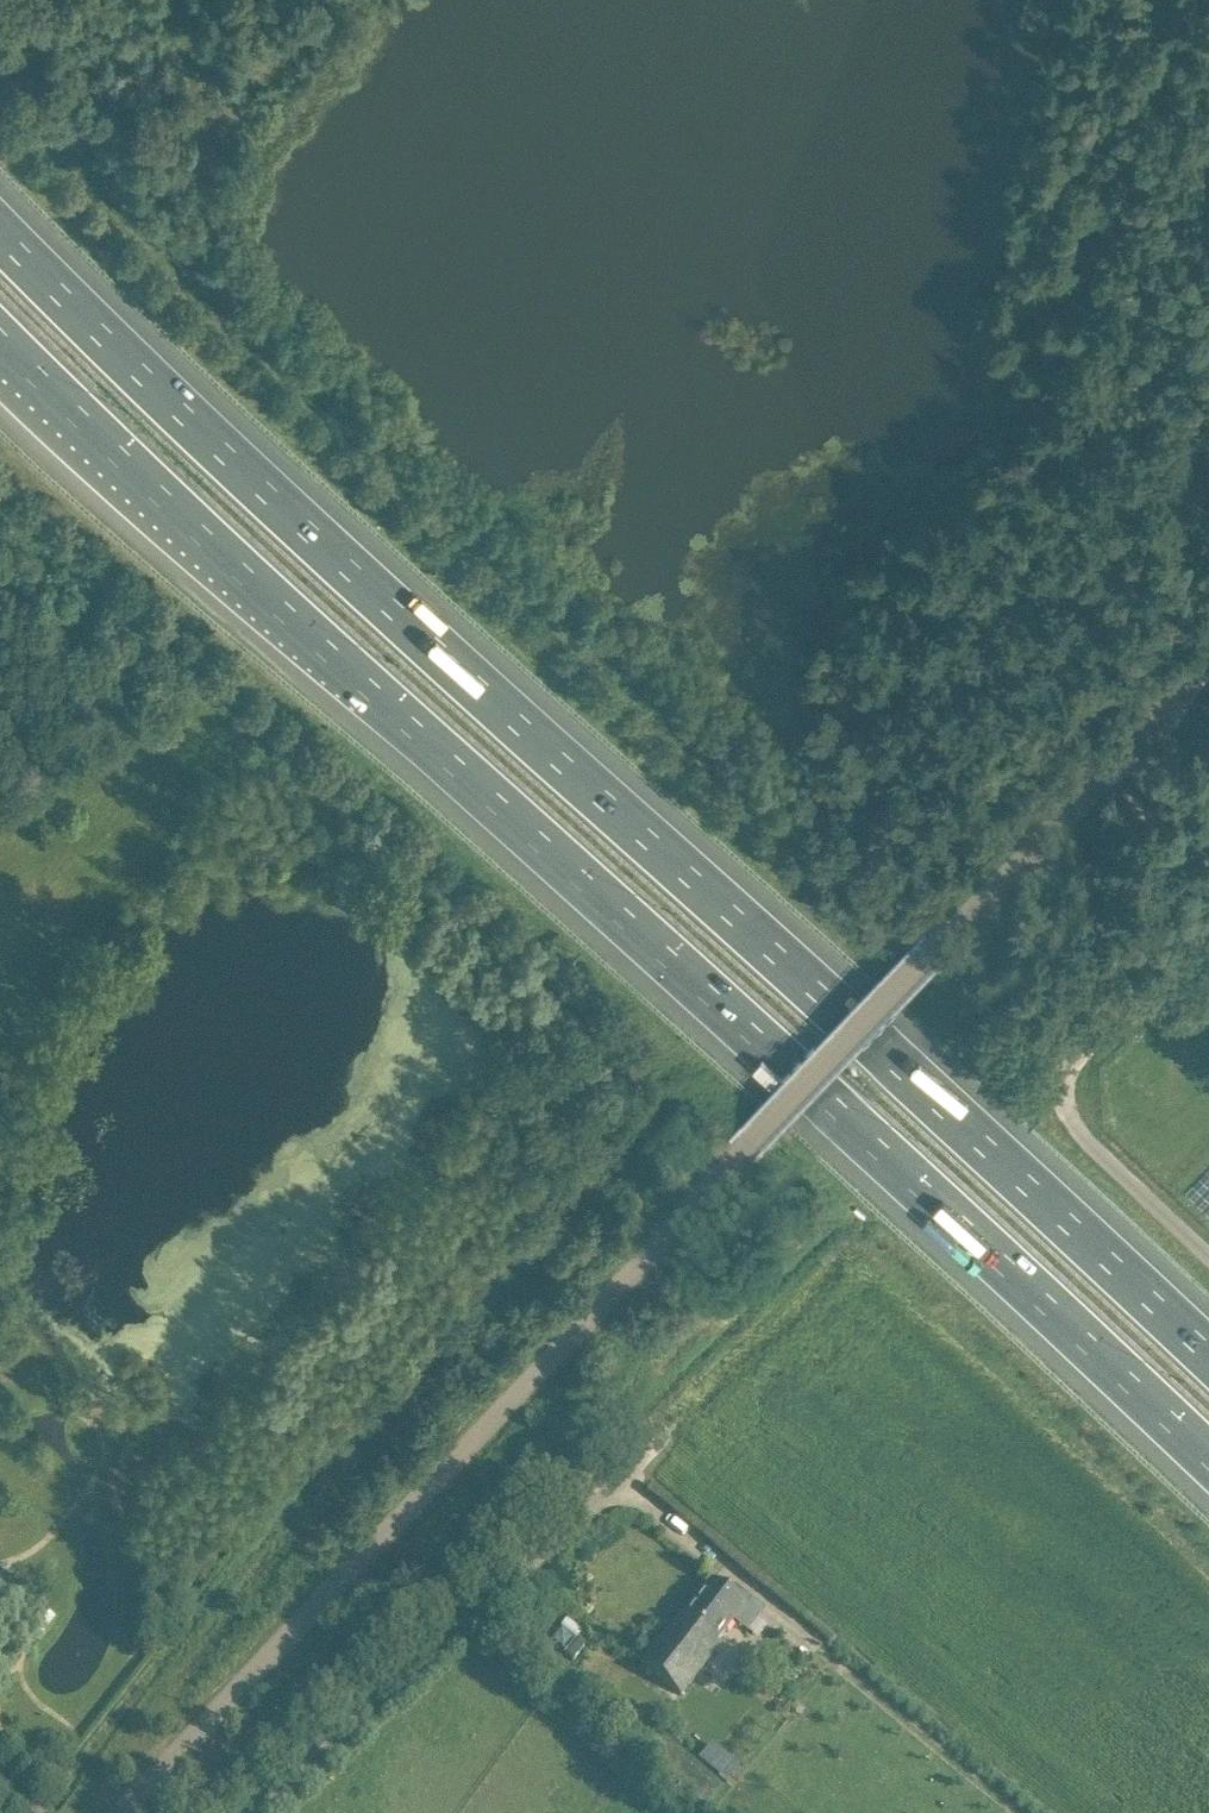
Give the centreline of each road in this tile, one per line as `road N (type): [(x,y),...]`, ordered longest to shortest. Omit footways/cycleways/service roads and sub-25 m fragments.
road 1 (motorway): [(1208,1355),(0,237)]
road 2 (motorway): [(0,345),(995,1252),(1208,1457)]
road 3 (unclassified): [(119,1812),(947,934),(1030,833),(1208,661)]
road 4 (residential): [(256,1812),(668,1441)]
road 5 (unclassified): [(1208,1256),(1081,1133),(1065,1088),(1073,1061),(1208,917)]

